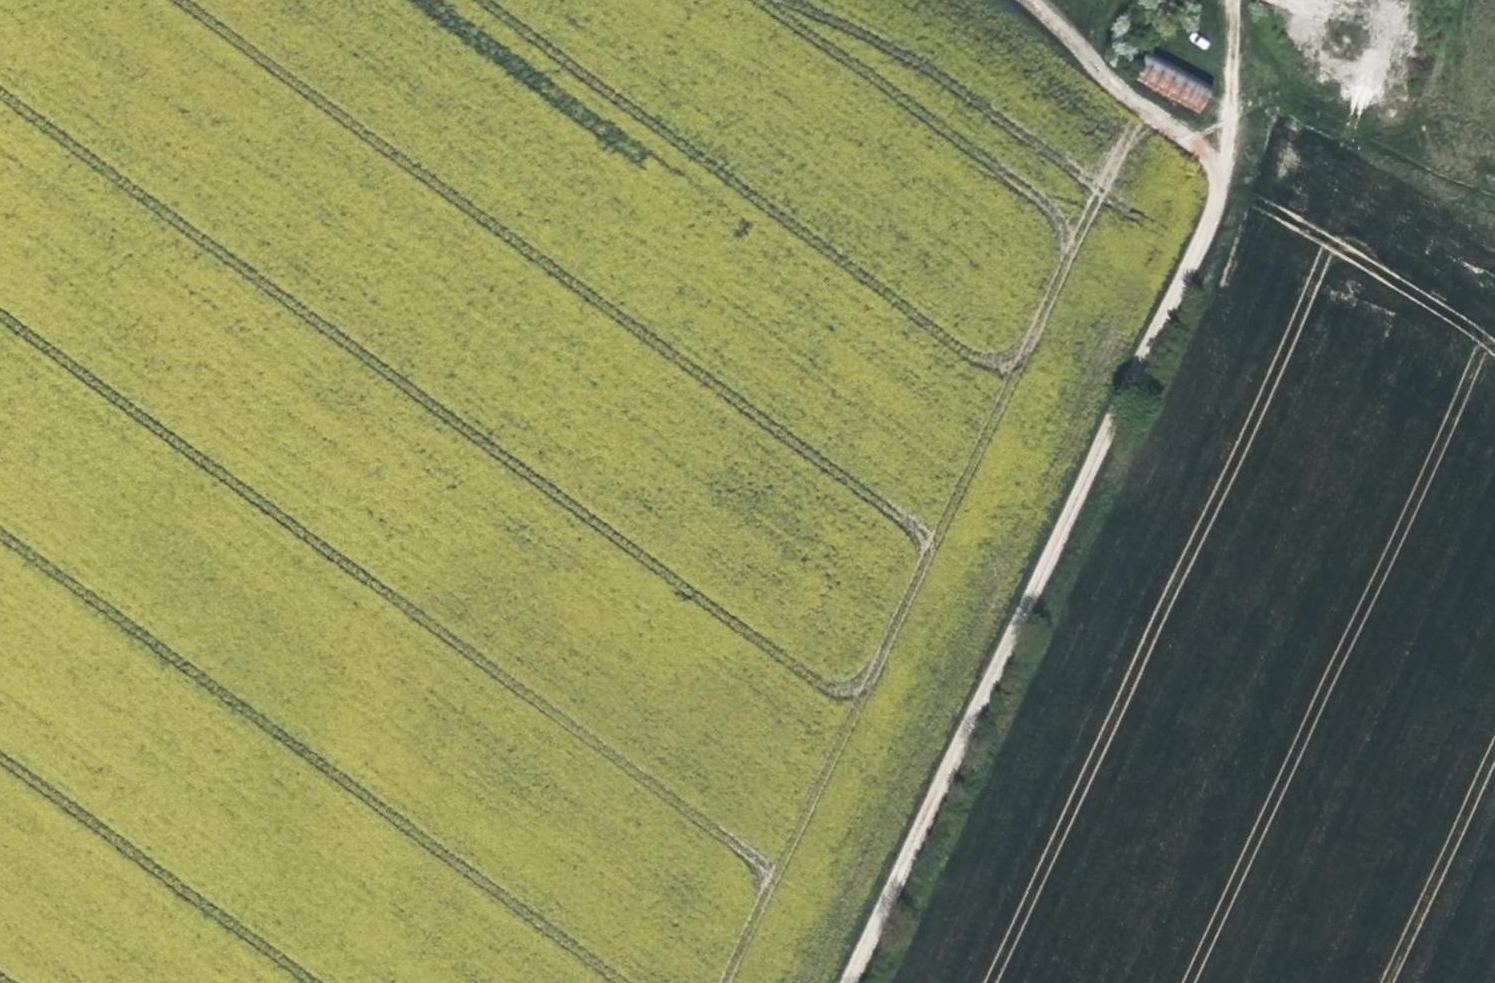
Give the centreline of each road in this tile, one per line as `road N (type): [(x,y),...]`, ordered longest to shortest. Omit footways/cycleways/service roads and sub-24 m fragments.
road 1 (track): [(1029,0),(1218,168),(1190,258),(843,982)]
road 2 (track): [(1218,168),(1238,0)]

